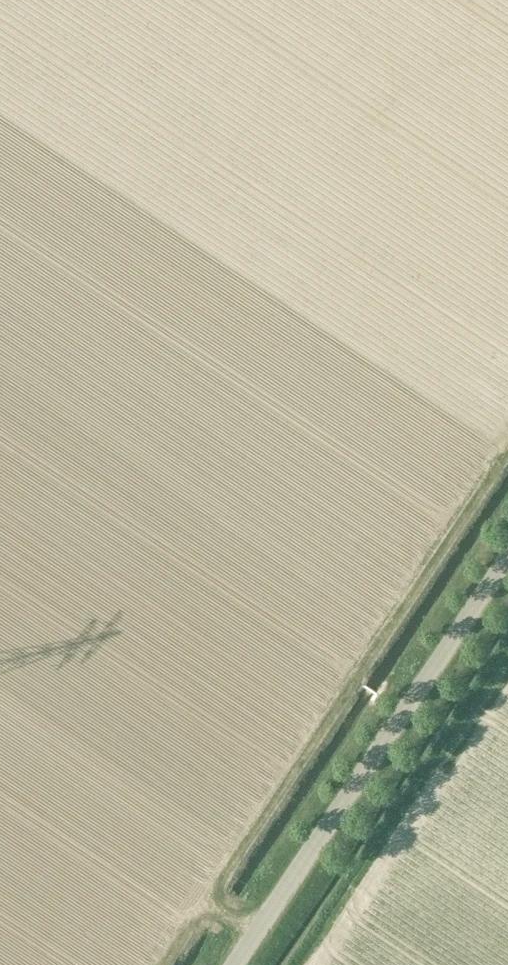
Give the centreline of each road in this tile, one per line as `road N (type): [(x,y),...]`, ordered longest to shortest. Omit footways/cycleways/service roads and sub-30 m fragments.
road 1 (unclassified): [(235,964),(507,558)]

